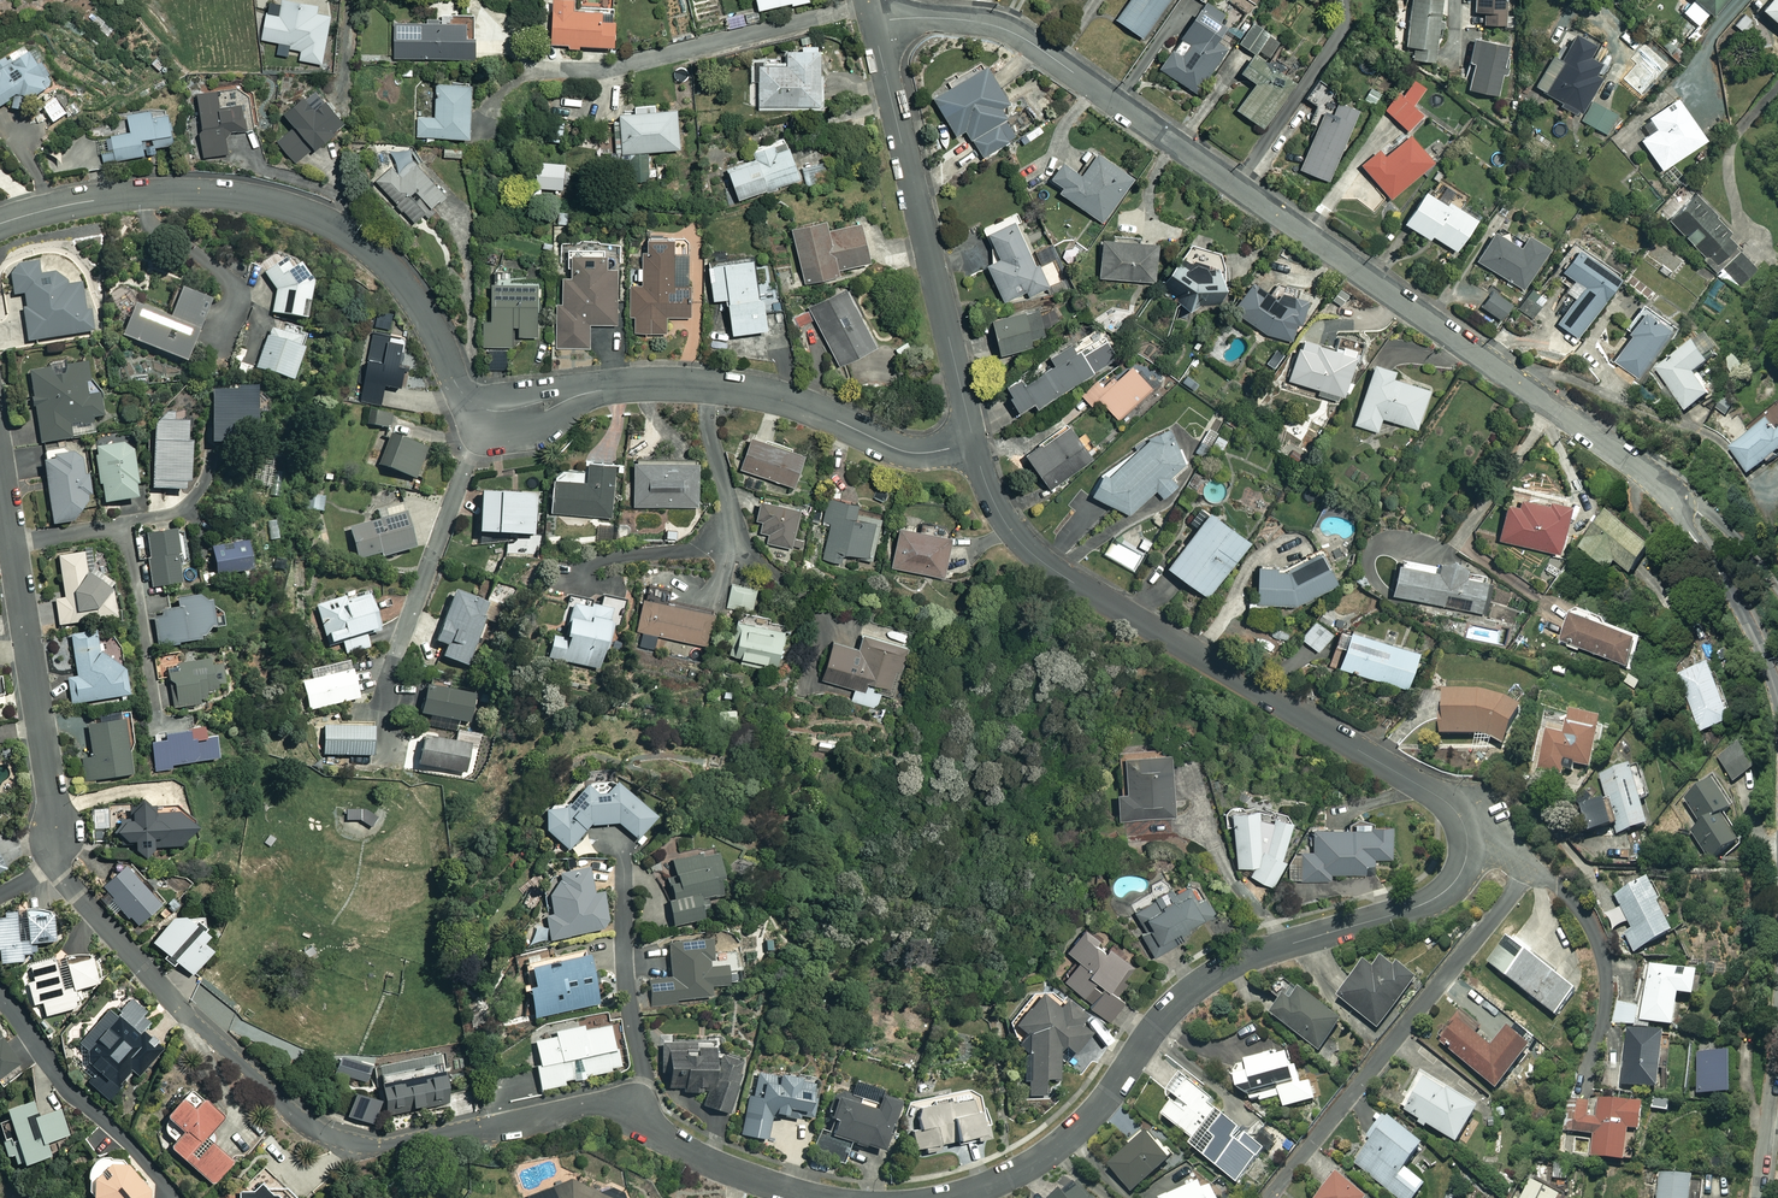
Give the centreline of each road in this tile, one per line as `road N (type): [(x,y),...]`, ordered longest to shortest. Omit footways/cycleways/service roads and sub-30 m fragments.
road 1 (residential): [(951,1197),(1017,1174),(1057,1148),(1194,986),(1293,942),(1430,901),(1462,870),(1468,839),(1448,803),(1042,562),(1003,520),(974,443)]
road 2 (residential): [(874,22),(959,19),(1033,44),(1655,478),(1758,645),(1777,699)]
road 3 (residential): [(0,223),(139,195),(217,193),(275,203),(317,216),(383,261),(423,311),(456,384),(481,408),(530,408),(615,387),(709,386),(782,398),(912,453),(974,443)]
road 4 (residential): [(57,833),(61,868),(75,892),(180,1009),(321,1133),(381,1146),(612,1106),(711,1163),(819,1197)]
road 5 (residential): [(974,443),(874,22)]
road 6 (residential): [(0,463),(57,833)]
road 7 (residential): [(119,1138),(71,1093),(0,997)]
road 8 (residential): [(1777,1028),(1758,1197)]

